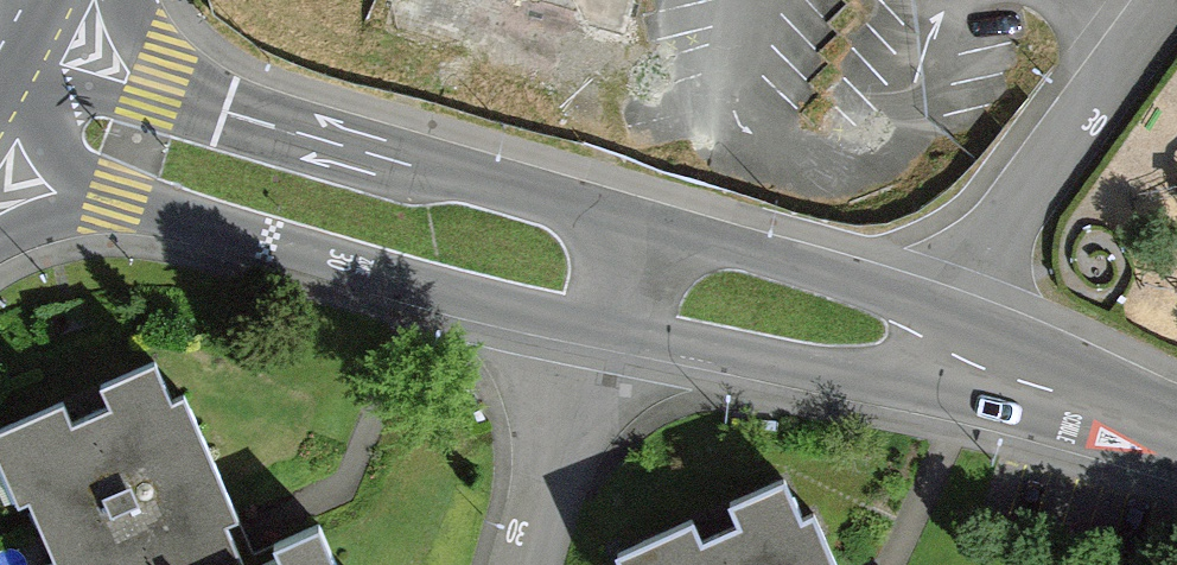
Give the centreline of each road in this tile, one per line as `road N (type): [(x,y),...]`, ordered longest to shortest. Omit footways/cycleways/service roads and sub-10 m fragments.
road 1 (residential): [(947,349),(887,301),(158,87),(3,10)]
road 2 (residential): [(116,209),(603,343)]
road 3 (residential): [(947,349),(962,275),(1153,0)]
road 4 (residential): [(603,343),(817,379),(877,378),(947,349)]
road 5 (residential): [(947,349),(1176,426)]
road 6 (residential): [(3,10),(43,137),(116,209)]
road 7 (residential): [(537,564),(603,343)]
road 8 (residential): [(0,242),(116,209)]

